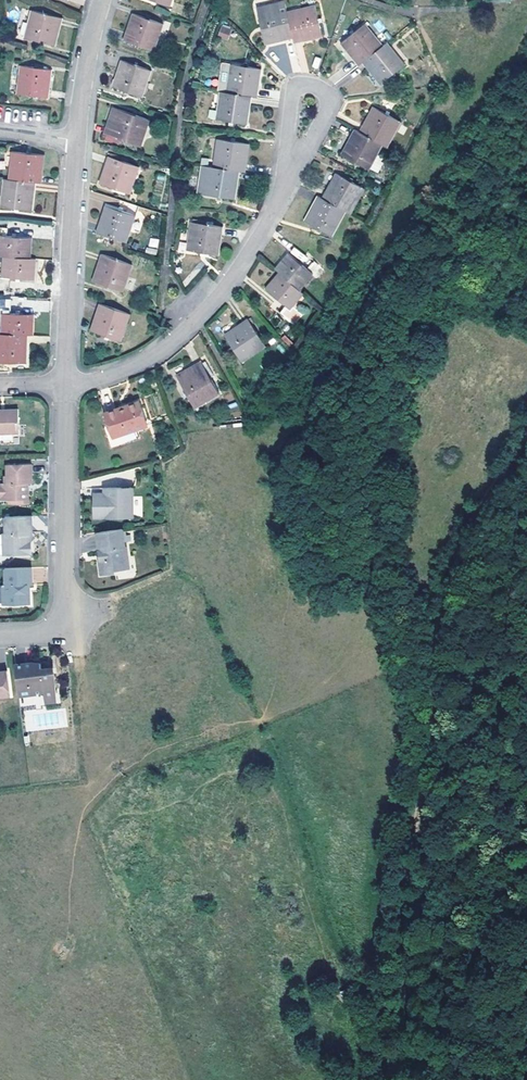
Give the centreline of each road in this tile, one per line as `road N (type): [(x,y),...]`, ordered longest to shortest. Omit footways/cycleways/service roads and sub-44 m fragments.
road 1 (track): [(410,1079),(400,1033),(399,946),(433,719),(435,629),(475,509),(526,434)]
road 2 (residential): [(65,385),(140,364),(195,323),(270,220),(295,154)]
road 3 (residential): [(0,638),(71,635),(65,385)]
road 4 (residential): [(65,385),(76,138)]
road 5 (residential): [(295,154),(312,142),(330,108),(324,93),(294,93),(288,146)]
road 6 (residential): [(76,138),(103,0)]

